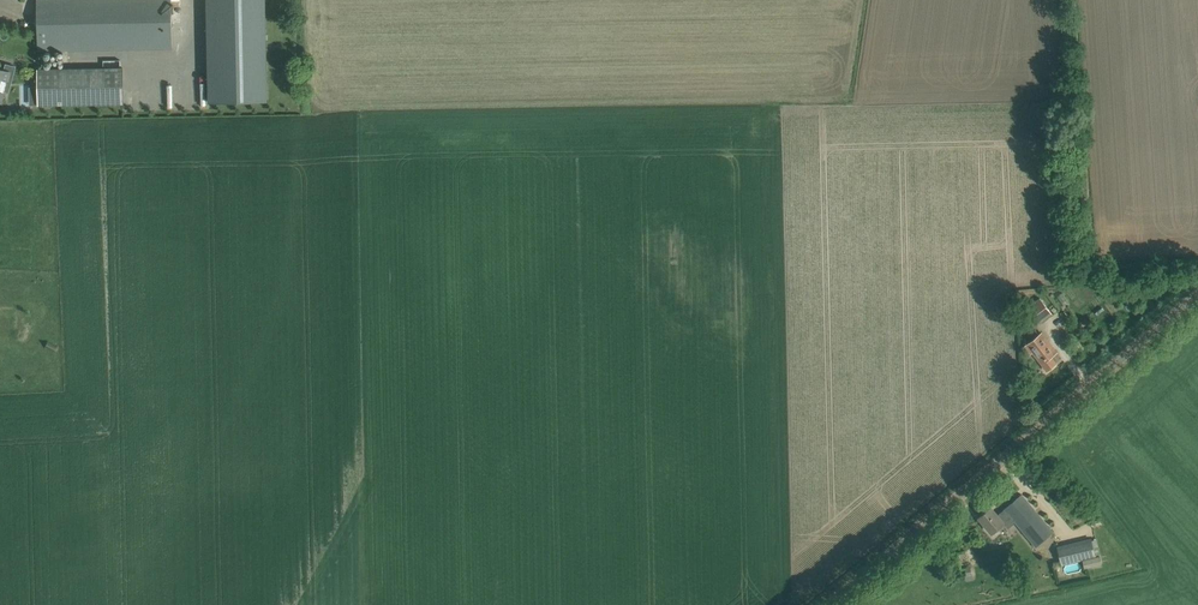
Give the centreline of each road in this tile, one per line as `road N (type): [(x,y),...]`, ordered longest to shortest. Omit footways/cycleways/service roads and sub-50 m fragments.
road 1 (unclassified): [(828,604),(1197,295)]

